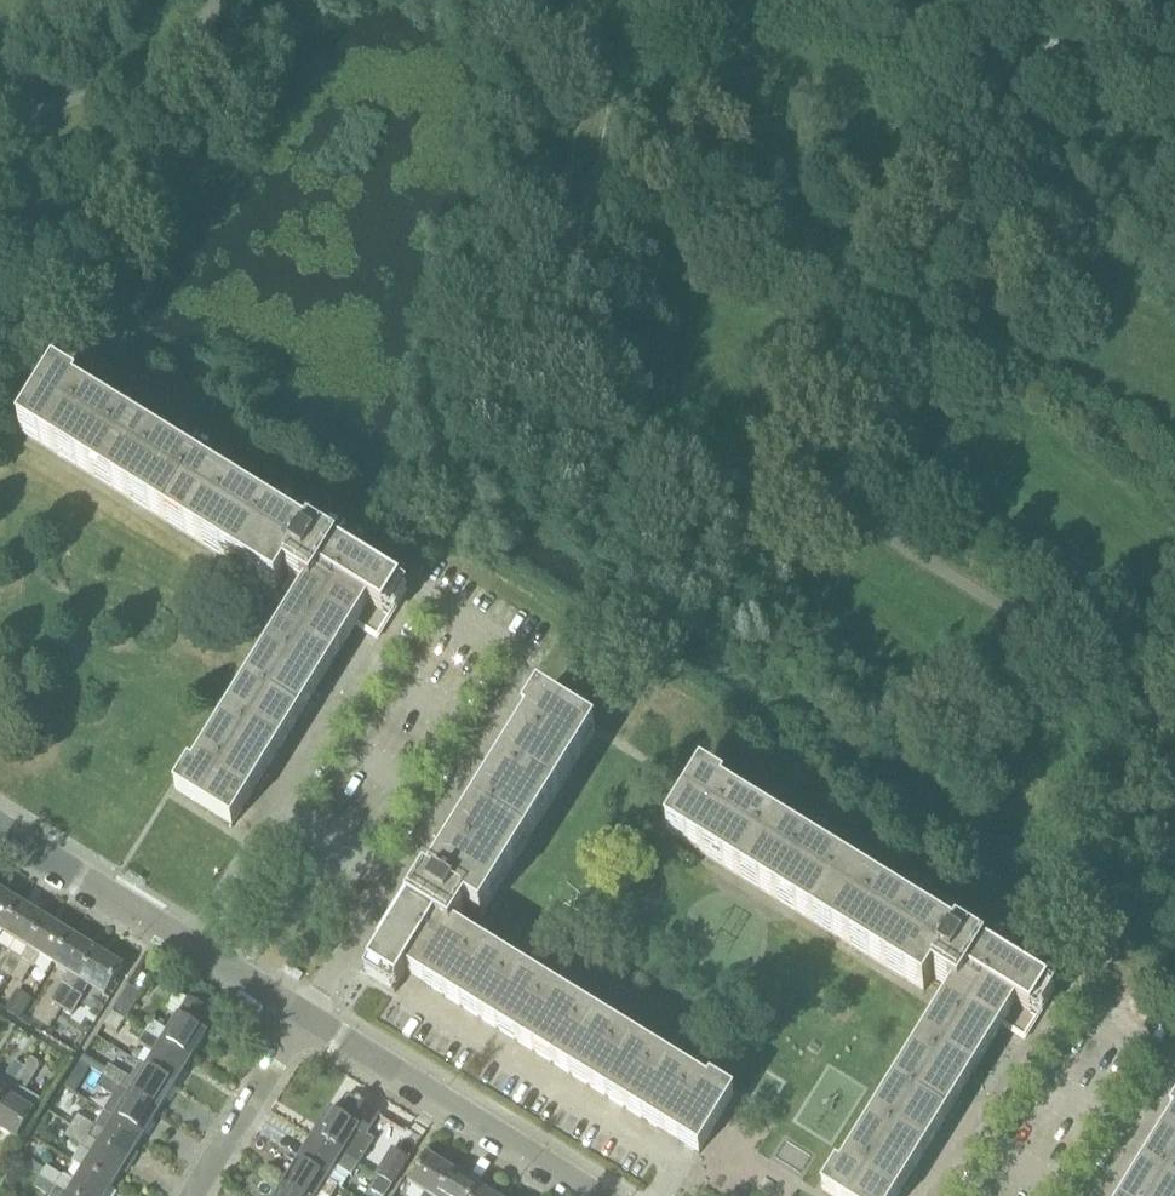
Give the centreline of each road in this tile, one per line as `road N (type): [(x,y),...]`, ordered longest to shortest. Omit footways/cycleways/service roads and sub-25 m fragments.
road 1 (residential): [(304,1018),(534,658),(422,589),(201,954)]
road 2 (residential): [(1095,1195),(1172,1071),(1061,1001),(942,1195)]
road 3 (unclassified): [(592,1195),(304,1018)]
road 4 (unclassified): [(201,954),(0,832)]
road 5 (residential): [(304,1018),(193,1195)]
road 6 (unclassified): [(304,1018),(201,954)]

